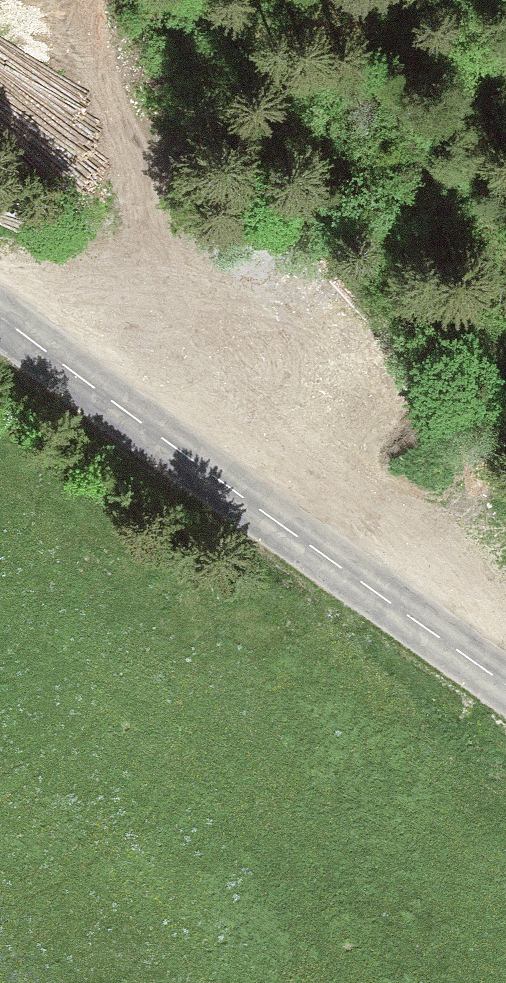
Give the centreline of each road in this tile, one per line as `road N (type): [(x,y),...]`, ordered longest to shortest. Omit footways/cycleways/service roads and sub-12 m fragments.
road 1 (track): [(467,642),(394,444),(165,194),(119,33),(119,0)]
road 2 (tertiary): [(0,313),(505,670)]

